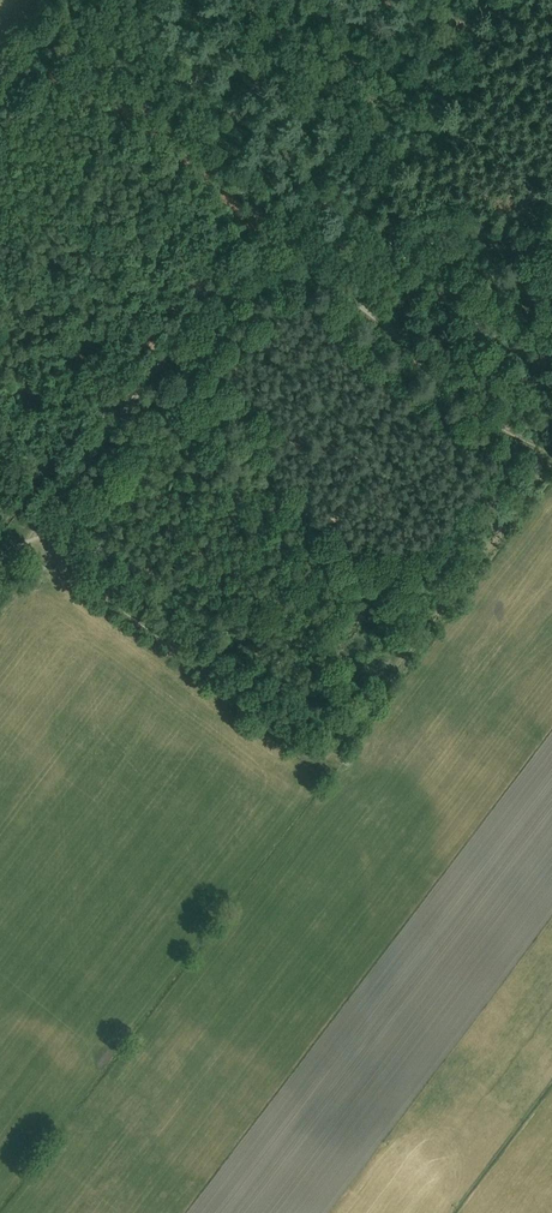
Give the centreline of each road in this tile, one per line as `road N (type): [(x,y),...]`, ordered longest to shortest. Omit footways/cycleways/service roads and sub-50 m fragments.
road 1 (track): [(27,542),(320,755),(340,742),(551,466)]
road 2 (track): [(304,256),(257,268),(212,299),(0,578)]
road 3 (track): [(304,256),(316,224),(483,0)]
road 4 (track): [(551,224),(304,256)]
road 5 (track): [(490,415),(304,256)]

